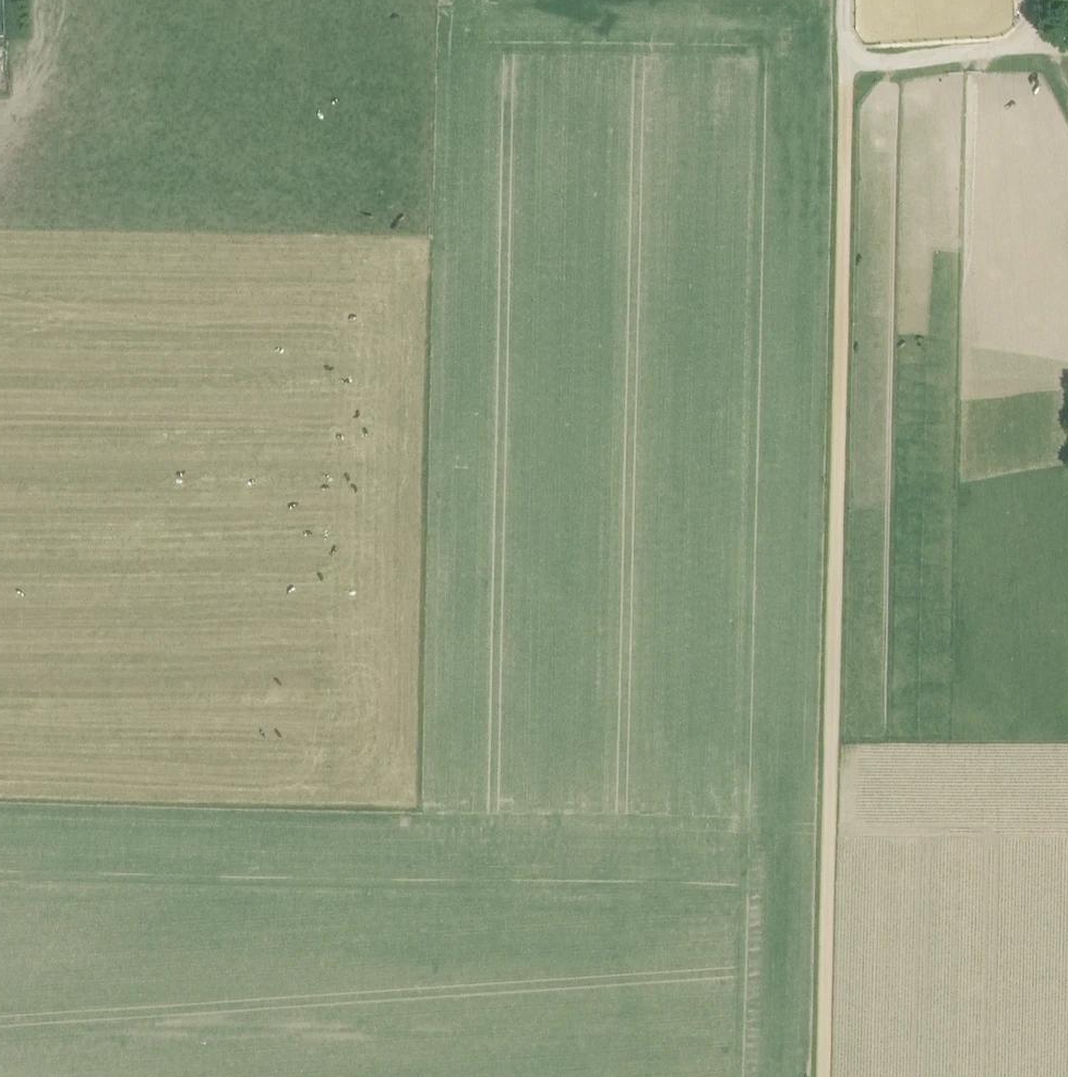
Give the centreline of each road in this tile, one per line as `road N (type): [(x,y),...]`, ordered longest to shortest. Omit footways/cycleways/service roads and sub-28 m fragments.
road 1 (track): [(848,0),(824,1076)]
road 2 (track): [(1067,50),(1031,46),(846,65)]

